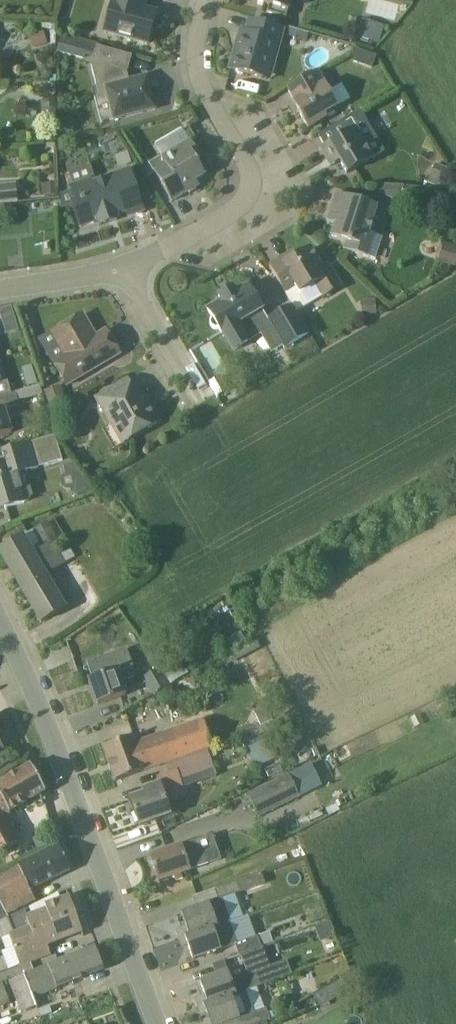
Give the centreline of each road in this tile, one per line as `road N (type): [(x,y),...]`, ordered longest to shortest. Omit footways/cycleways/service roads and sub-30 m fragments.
road 1 (residential): [(166,1023),(95,795),(0,607)]
road 2 (residential): [(128,266),(249,201),(247,160),(198,63),(208,0)]
road 3 (residential): [(206,399),(134,288),(128,266)]
road 4 (residential): [(0,290),(128,266)]

